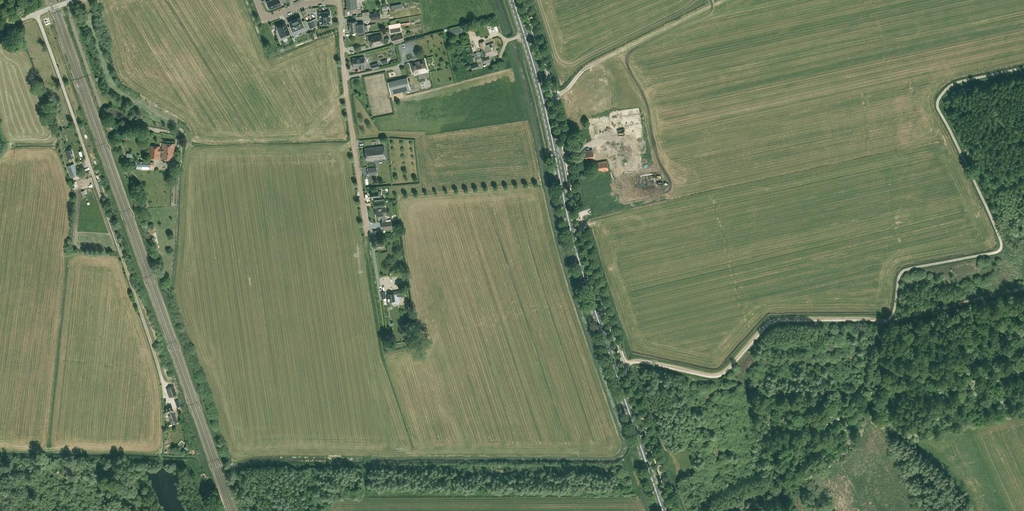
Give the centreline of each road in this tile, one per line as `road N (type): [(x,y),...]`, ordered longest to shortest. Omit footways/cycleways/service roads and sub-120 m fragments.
road 1 (unclassified): [(675,510),(589,262),(524,0)]
road 2 (primary): [(664,510),(569,223),(514,0)]
road 3 (track): [(84,0),(116,87),(185,135),(298,137),(346,93)]
road 4 (residential): [(366,229),(339,1)]
road 5 (track): [(68,2),(109,126),(178,133)]

